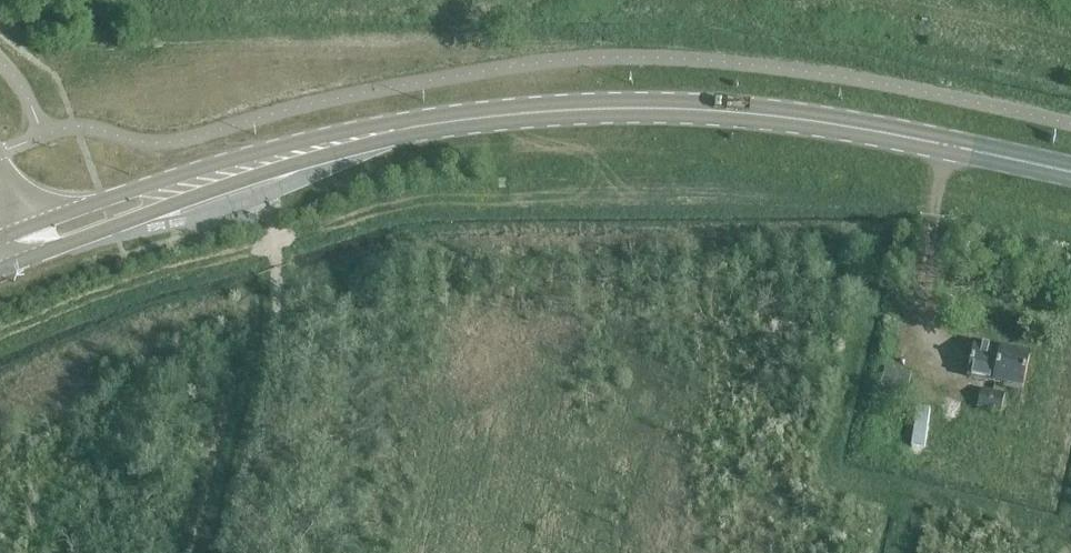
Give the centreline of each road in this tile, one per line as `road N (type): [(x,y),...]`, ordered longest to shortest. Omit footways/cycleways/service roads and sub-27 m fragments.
road 1 (primary): [(947,145),(803,119),(674,108),(463,119),(258,164),(3,254)]
road 2 (track): [(258,164),(278,283),(275,350),(229,552)]
road 3 (primary): [(1070,172),(947,145)]

